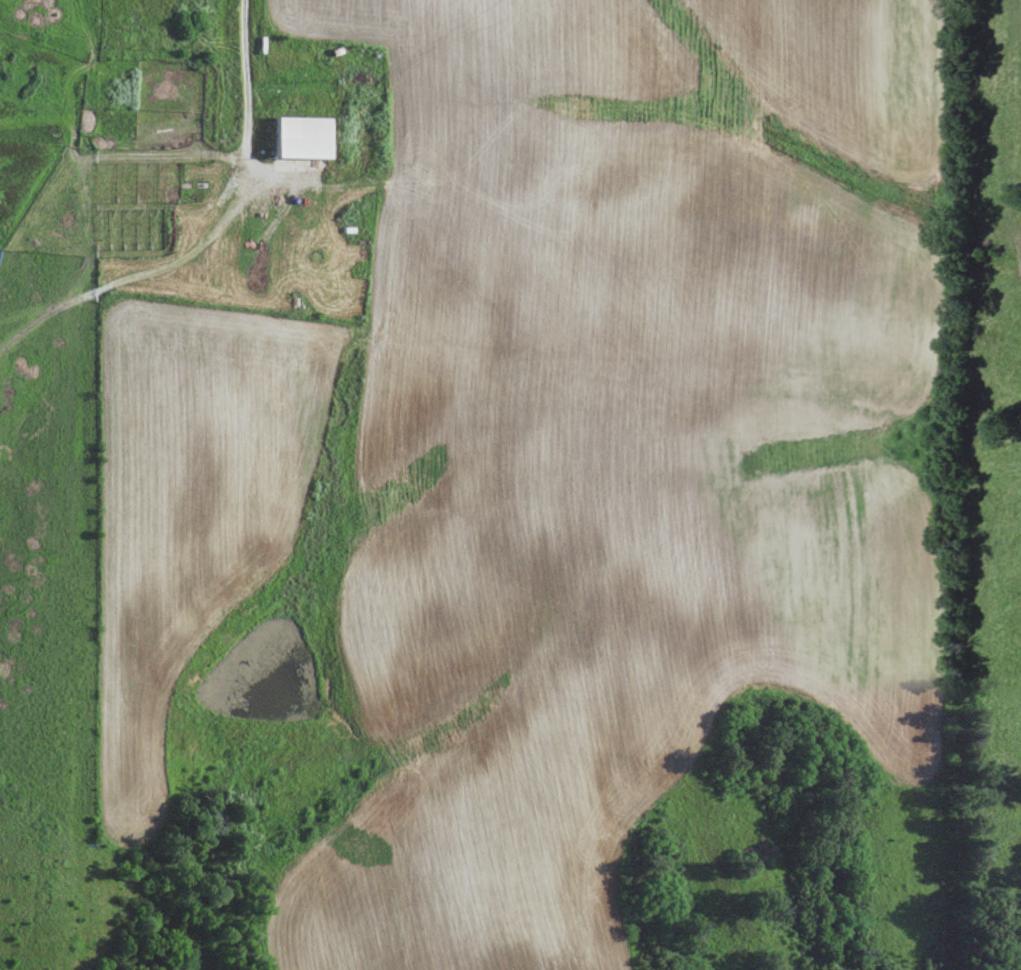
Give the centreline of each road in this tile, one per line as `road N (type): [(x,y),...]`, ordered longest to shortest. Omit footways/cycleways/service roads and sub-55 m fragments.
road 1 (residential): [(339,0),(317,40),(235,91),(241,0)]

